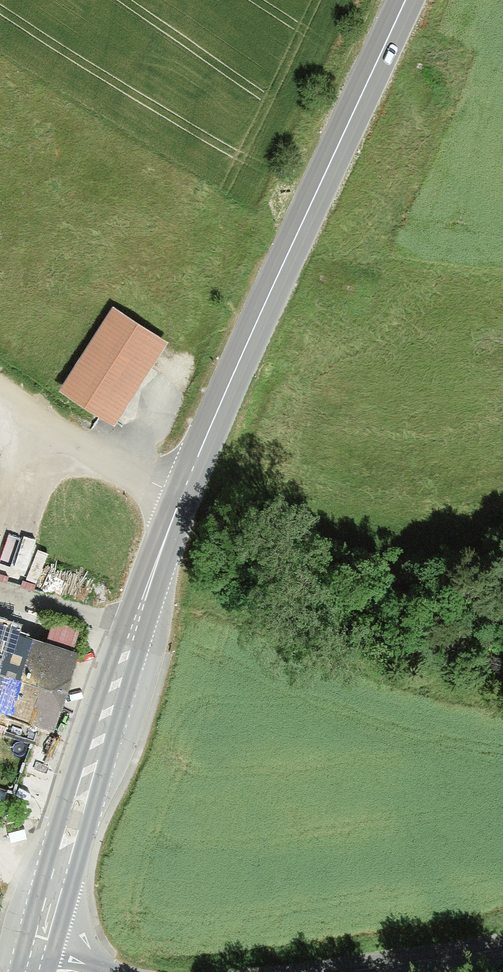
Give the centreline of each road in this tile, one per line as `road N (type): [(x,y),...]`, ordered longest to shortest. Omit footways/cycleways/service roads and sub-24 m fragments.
road 1 (tertiary): [(34,964),(183,493),(404,0)]
road 2 (track): [(0,382),(183,493)]
road 3 (tertiary): [(296,971),(502,940)]

